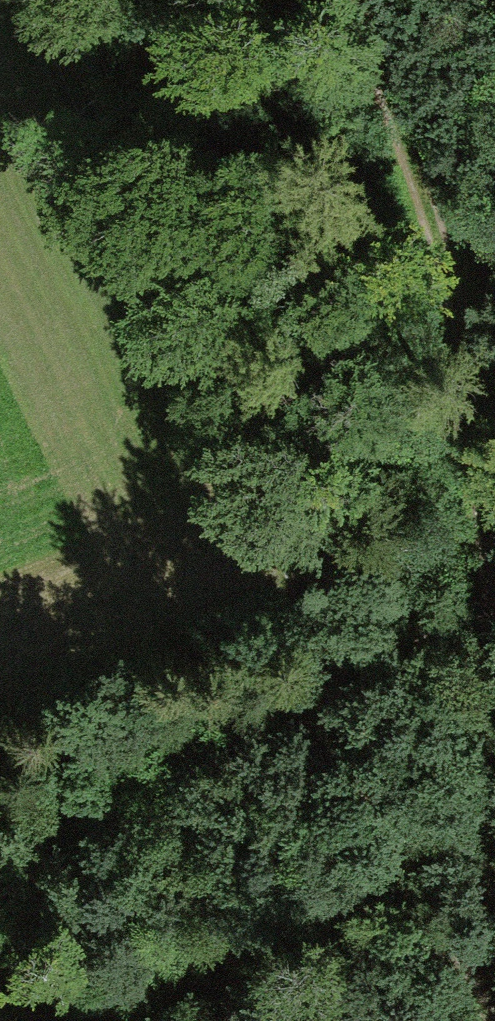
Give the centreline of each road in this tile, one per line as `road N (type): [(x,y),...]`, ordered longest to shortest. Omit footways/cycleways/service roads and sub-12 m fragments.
road 1 (track): [(494,997),(418,905),(317,625),(19,0)]
road 2 (track): [(347,0),(406,116),(453,286),(494,631)]

